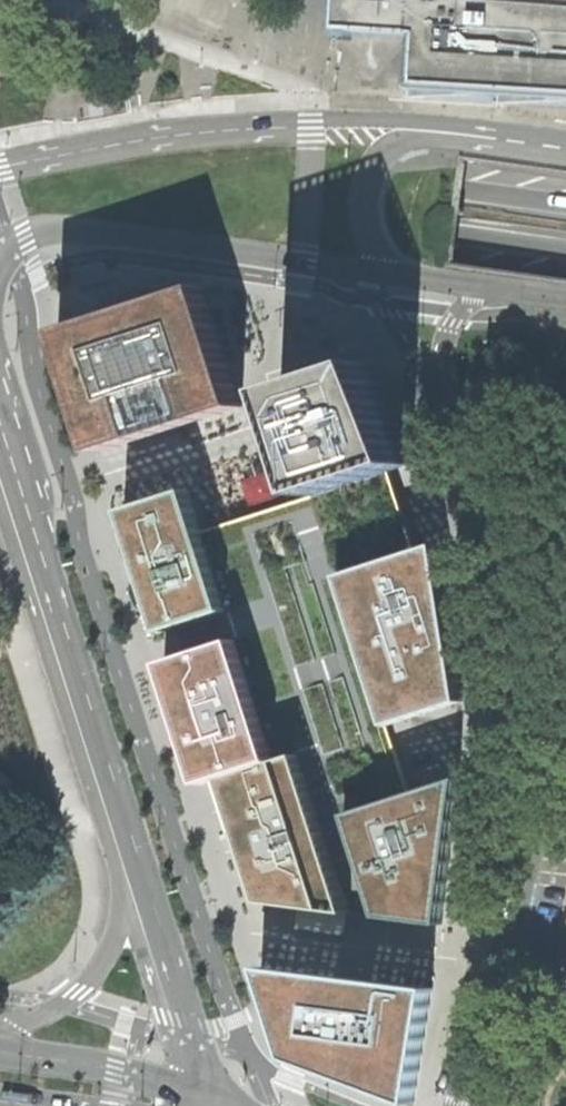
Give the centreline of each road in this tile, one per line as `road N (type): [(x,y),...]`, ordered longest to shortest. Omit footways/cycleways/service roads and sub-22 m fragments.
road 1 (trunk): [(565,203),(225,158),(115,153),(0,164)]
road 2 (trunk): [(0,224),(103,210),(211,214),(565,250)]
road 3 (primary): [(451,132),(238,129),(0,168)]
road 4 (primary): [(0,256),(38,232),(83,227),(371,271)]
road 5 (secondary): [(126,842),(27,533)]
road 6 (secondary): [(217,1103),(182,1021),(126,842)]
road 7 (secondary): [(126,842),(123,912),(93,980),(0,1037)]
road 8 (secondary): [(217,1103),(129,1073),(0,1054)]
road 9 (primary): [(27,533),(48,498),(0,343)]
road 10 (primary): [(451,132),(387,149),(367,176),(359,218),(371,271)]
road 11 (primary): [(371,271),(565,302)]

